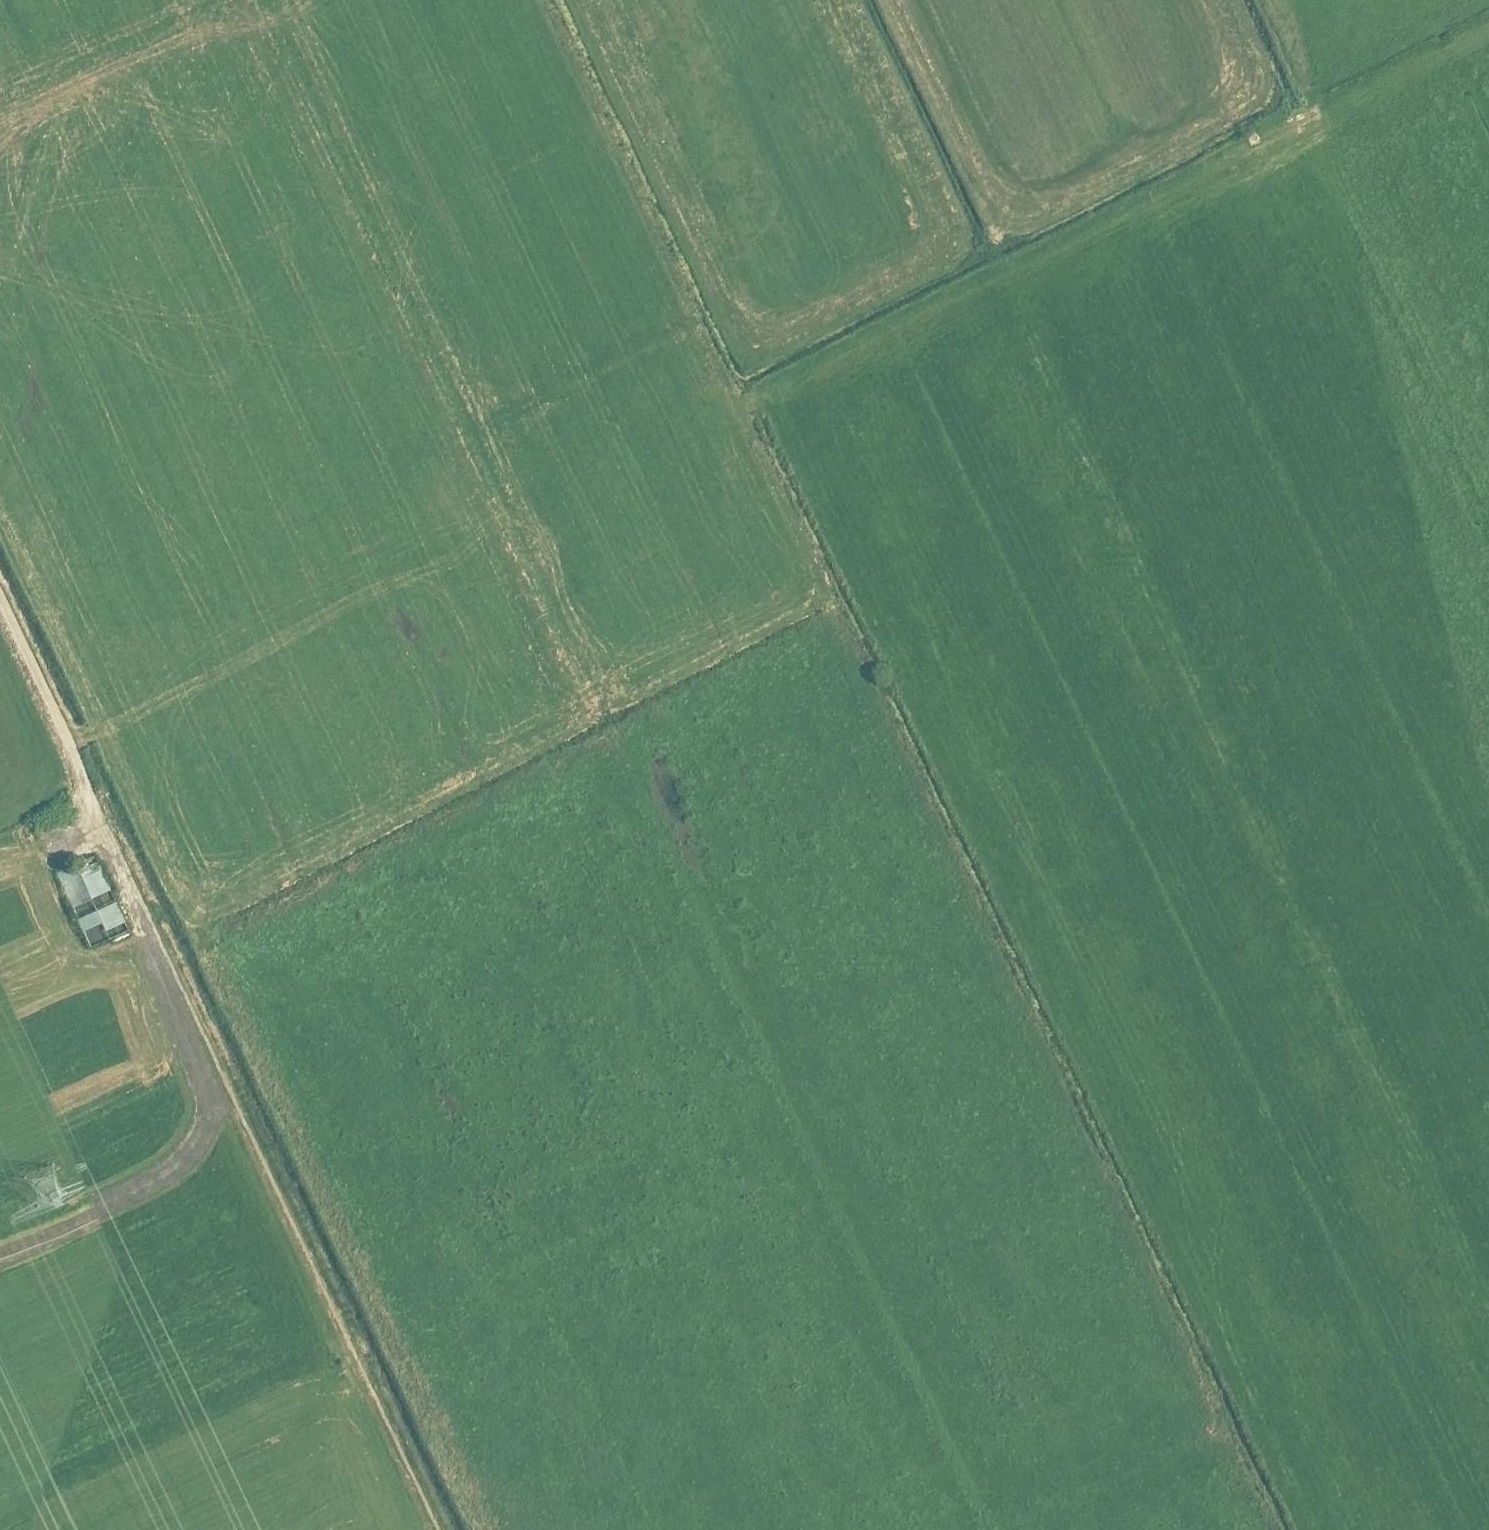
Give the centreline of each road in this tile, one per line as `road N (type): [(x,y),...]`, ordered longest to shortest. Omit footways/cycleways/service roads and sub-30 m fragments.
road 1 (track): [(428,1529),(0,602)]

